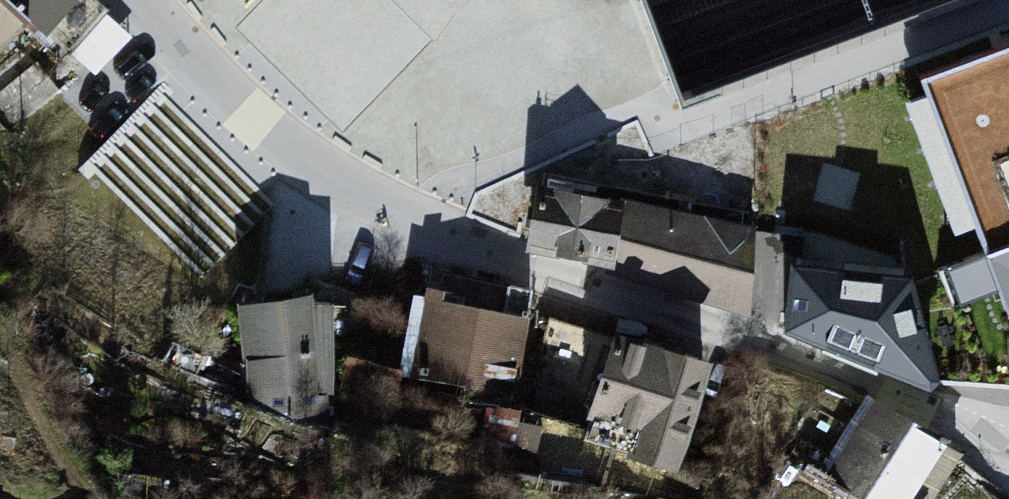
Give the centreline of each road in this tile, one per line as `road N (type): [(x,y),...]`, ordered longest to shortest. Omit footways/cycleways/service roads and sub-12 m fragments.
road 1 (residential): [(129,0),(261,124),(417,219),(1007,441)]

